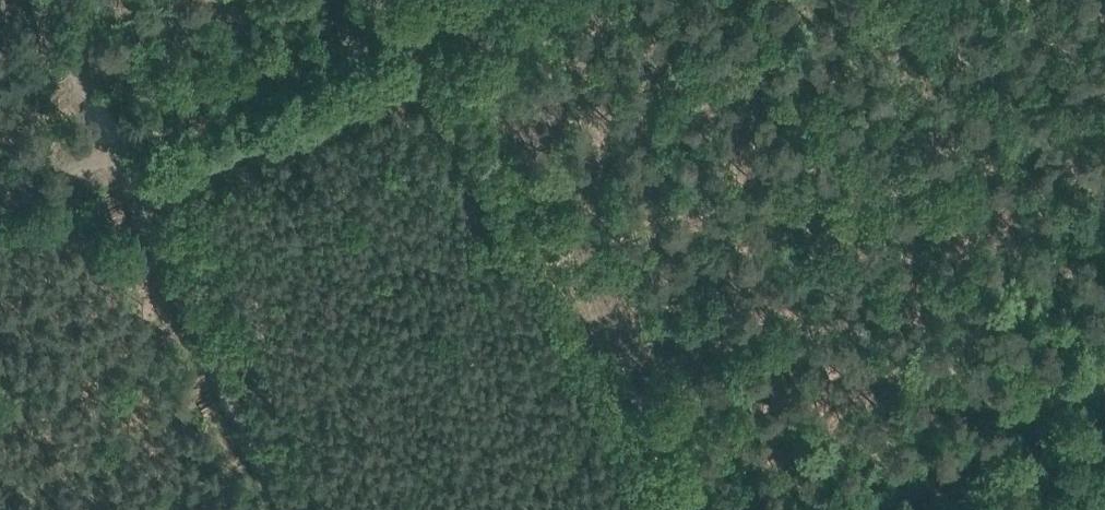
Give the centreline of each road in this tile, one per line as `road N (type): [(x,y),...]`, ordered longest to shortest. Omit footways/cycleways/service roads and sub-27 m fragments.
road 1 (track): [(114,148),(280,509)]
road 2 (tertiary): [(1104,388),(886,509)]

